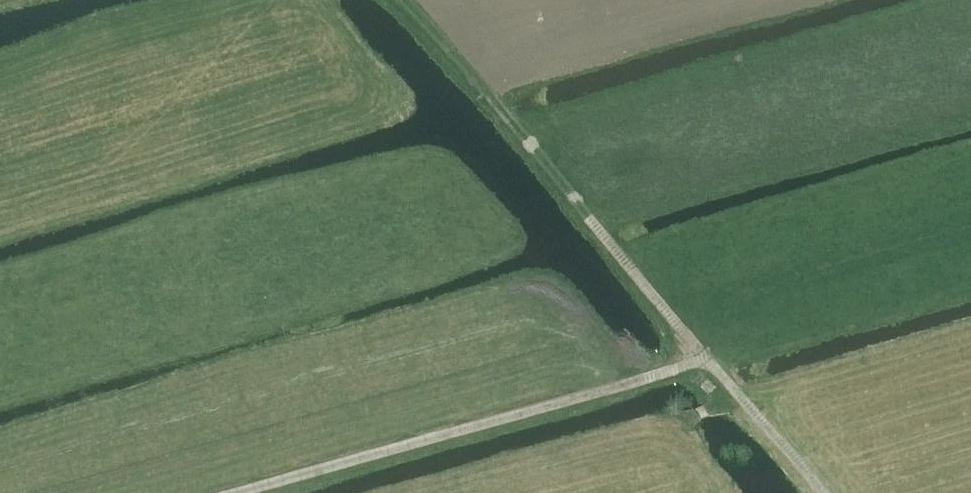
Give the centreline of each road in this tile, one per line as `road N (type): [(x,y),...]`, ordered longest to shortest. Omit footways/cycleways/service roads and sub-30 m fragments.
road 1 (track): [(821,492),(409,0)]
road 2 (track): [(243,492),(706,359)]

